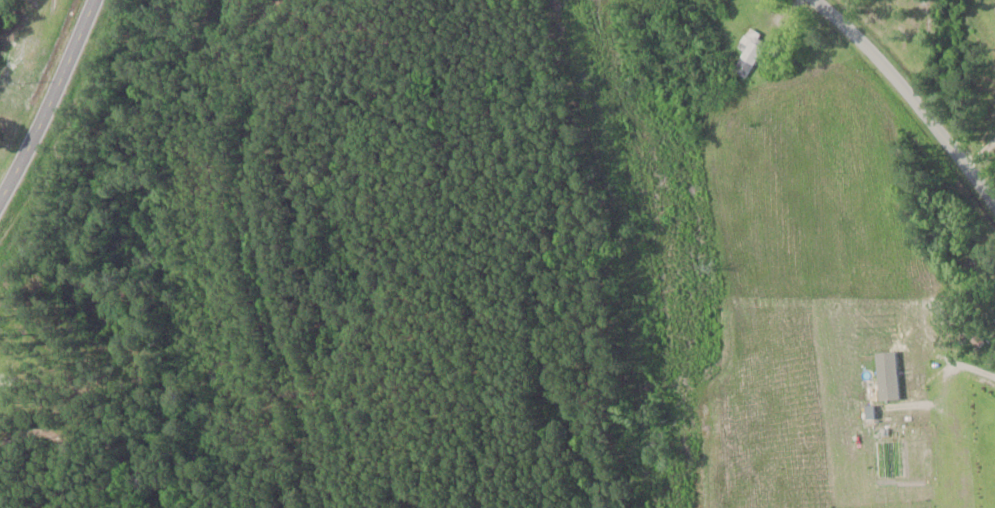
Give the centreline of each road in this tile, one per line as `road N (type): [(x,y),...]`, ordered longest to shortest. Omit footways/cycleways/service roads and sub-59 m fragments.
road 1 (residential): [(814,0),(936,126),(994,206)]
road 2 (tertiary): [(0,198),(94,0)]

